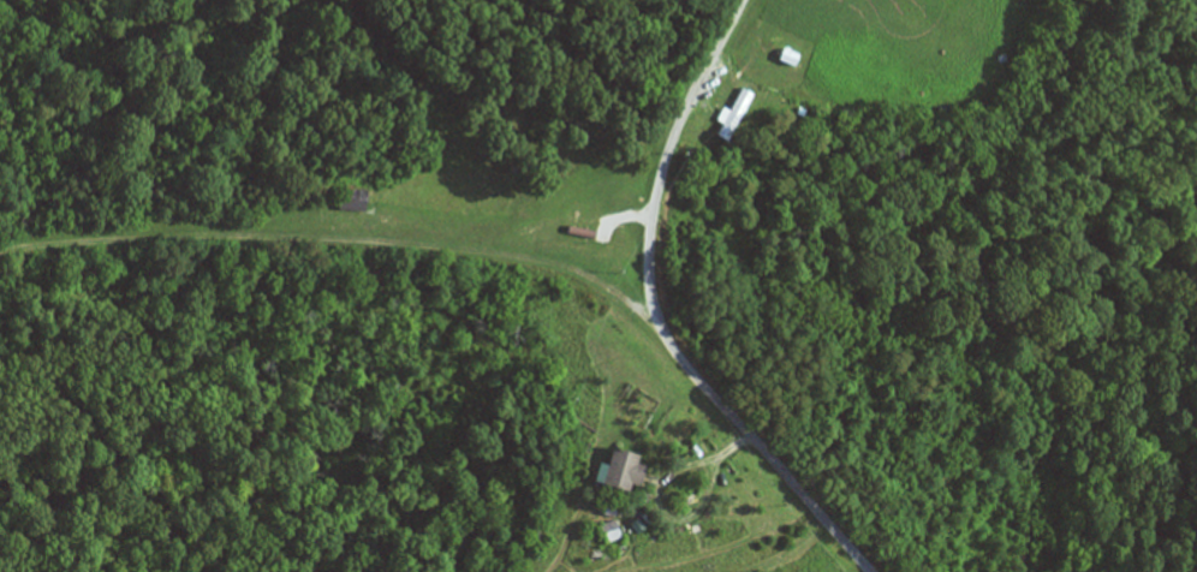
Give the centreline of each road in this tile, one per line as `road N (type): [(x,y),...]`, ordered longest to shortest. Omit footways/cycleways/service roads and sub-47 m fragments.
road 1 (residential): [(869,571),(687,373),(654,308),(649,252),(660,174),(744,0)]
road 2 (residential): [(423,252),(193,236),(0,252)]
road 3 (residential): [(665,338),(613,297),(552,267),(423,252)]

